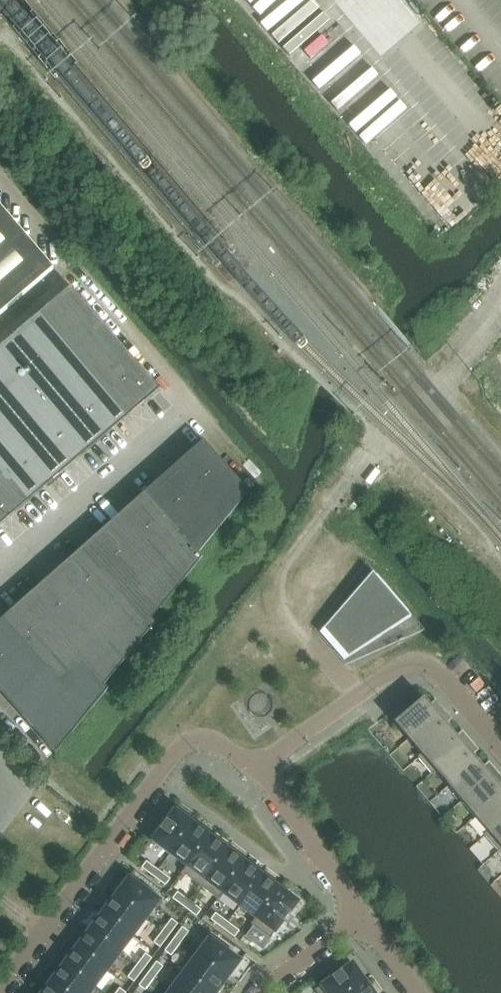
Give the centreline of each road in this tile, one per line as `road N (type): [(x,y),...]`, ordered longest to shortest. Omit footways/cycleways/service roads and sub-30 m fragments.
road 1 (residential): [(0,990),(179,751),(193,743)]
road 2 (residential): [(500,749),(436,672),(411,664),(260,768)]
road 3 (unclassified): [(0,575),(195,404)]
road 4 (track): [(313,643),(284,605),(285,573),(372,454)]
road 5 (residential): [(365,919),(260,768)]
road 6 (residential): [(365,919),(259,992)]

